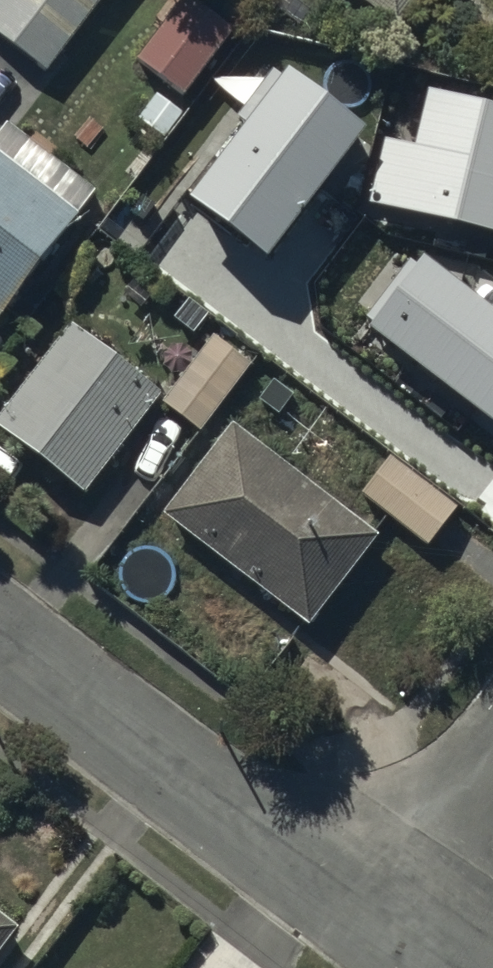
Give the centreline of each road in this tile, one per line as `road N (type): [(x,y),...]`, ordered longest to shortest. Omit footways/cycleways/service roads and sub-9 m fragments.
road 1 (unclassified): [(0,638),(392,929)]
road 2 (residential): [(392,929),(492,770)]

